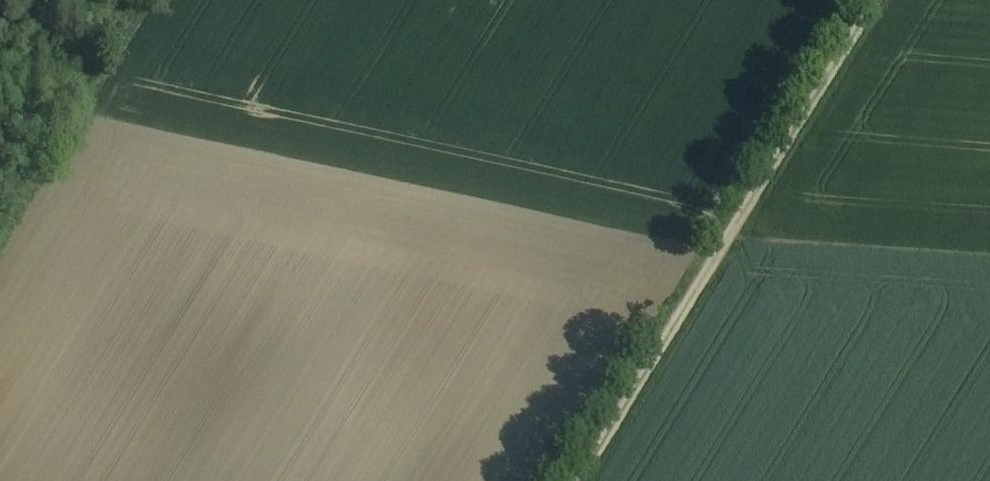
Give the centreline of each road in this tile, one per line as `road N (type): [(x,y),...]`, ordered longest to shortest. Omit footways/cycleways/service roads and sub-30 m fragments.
road 1 (track): [(572,480),(870,0)]

